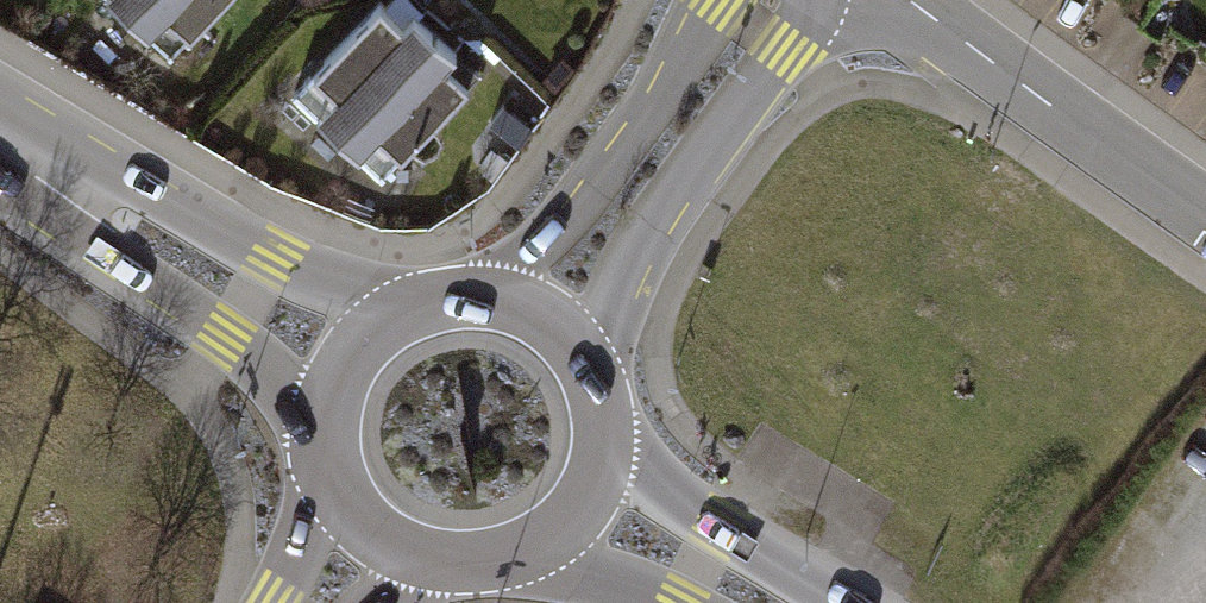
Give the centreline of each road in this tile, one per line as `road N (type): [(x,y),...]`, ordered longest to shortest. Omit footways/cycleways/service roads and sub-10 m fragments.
road 1 (unclassified): [(586,364),(637,241),(803,20),(798,0)]
road 2 (secondary): [(0,143),(348,358)]
road 3 (unclassified): [(723,0),(651,118),(578,215),(531,262),(475,295)]
road 4 (residential): [(1205,204),(911,0)]
road 5 (secondary): [(370,537),(411,564),(491,572),(529,560),(587,506)]
road 6 (secondary): [(587,506),(763,602)]
road 7 (secondary): [(348,358),(328,409),(327,456),(344,504),(370,537)]
road 8 (secondary): [(587,506),(604,459),(604,409),(586,364)]
road 9 (secondary): [(475,295),(397,313),(348,358)]
road 10 (secondary): [(586,364),(552,324),(475,295)]

